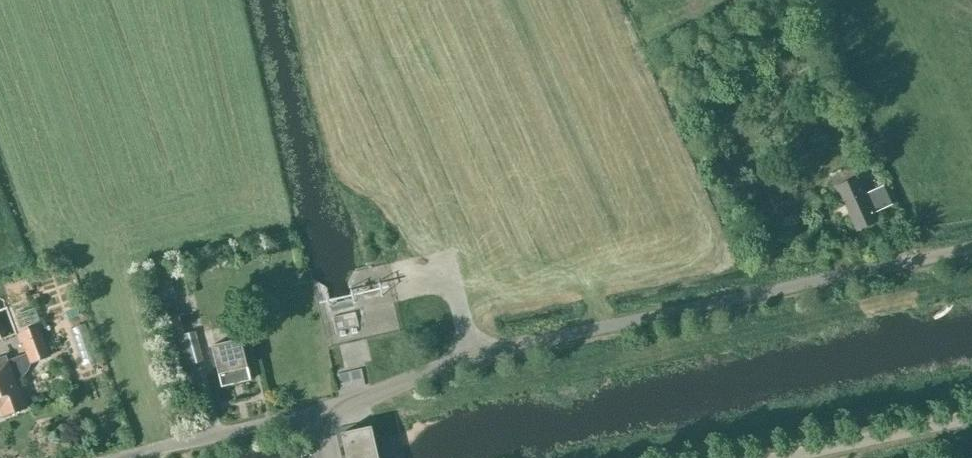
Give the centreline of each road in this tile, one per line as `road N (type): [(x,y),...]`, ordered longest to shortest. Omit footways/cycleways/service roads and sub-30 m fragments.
road 1 (unclassified): [(319,413),(481,356),(971,248)]
road 2 (unclassified): [(773,457),(971,416)]
road 3 (unclassified): [(133,457),(319,413)]

